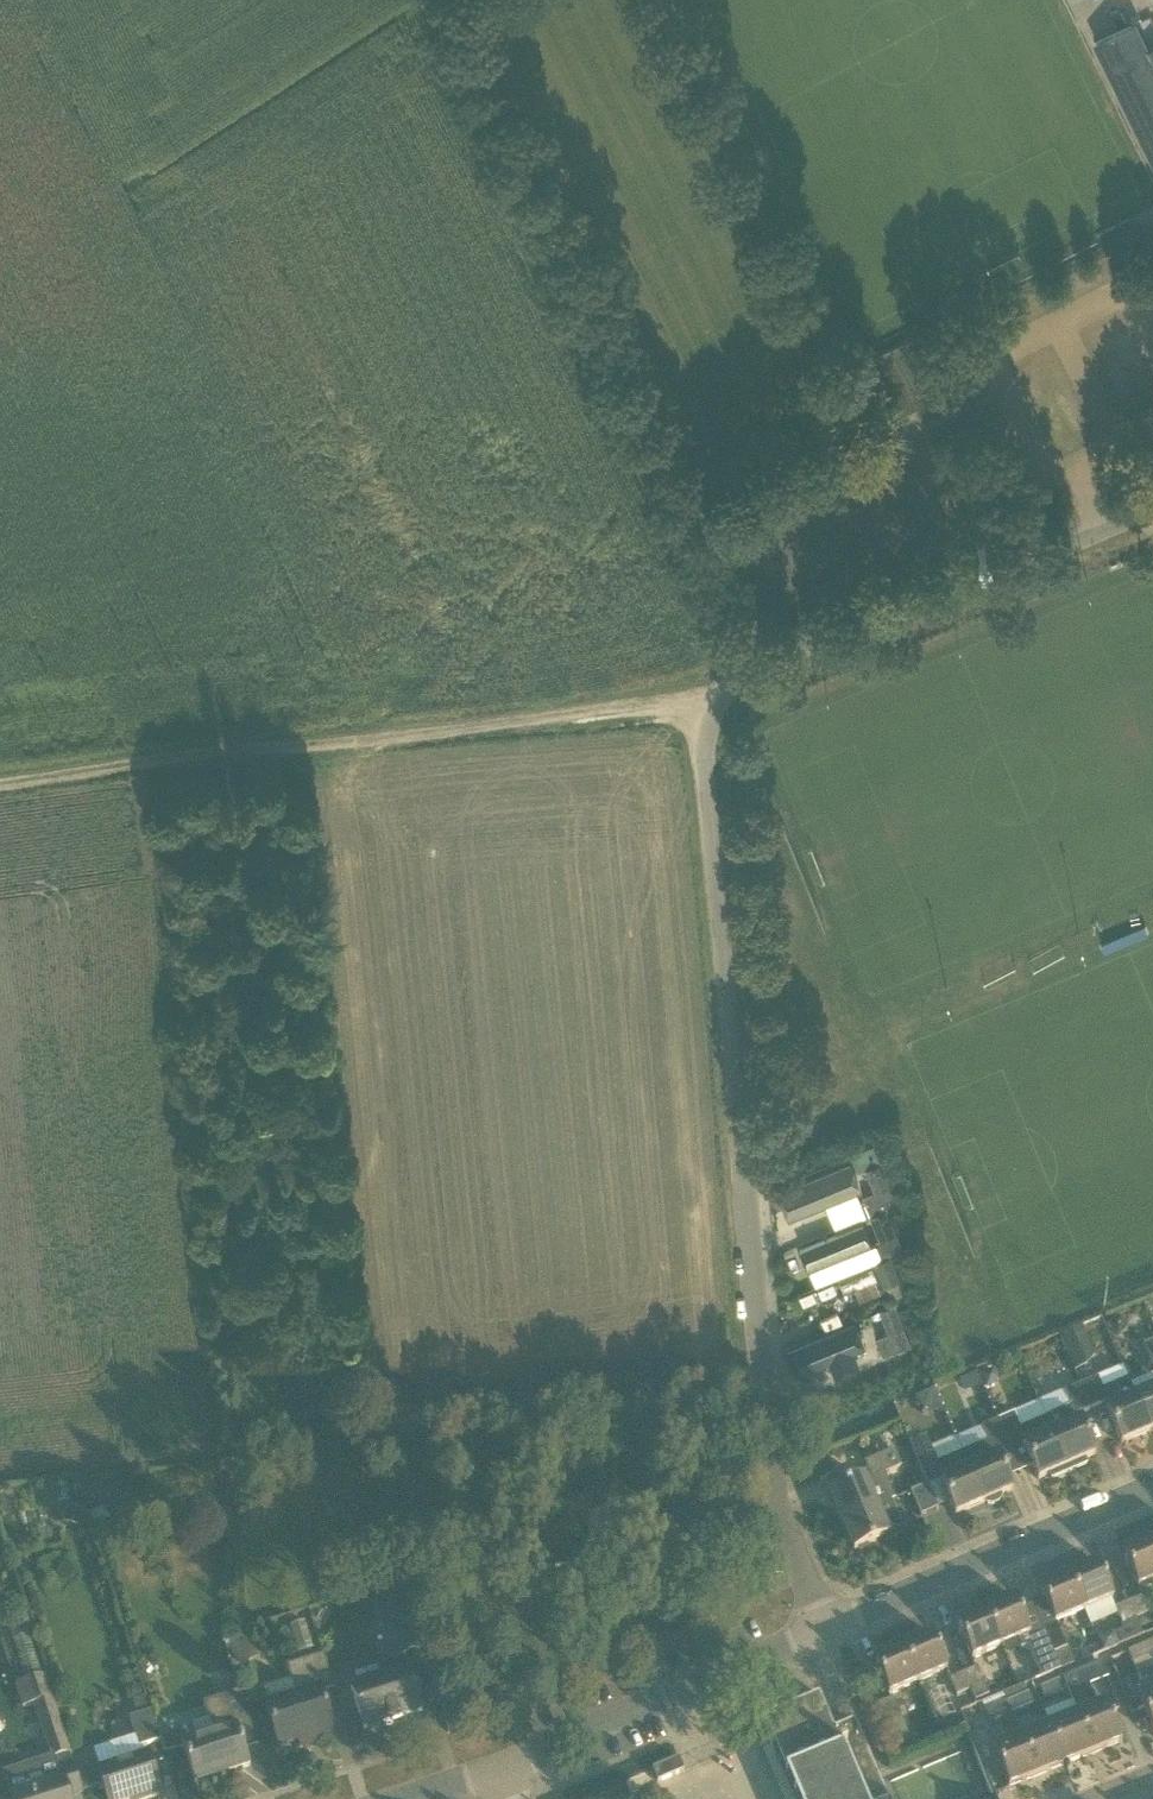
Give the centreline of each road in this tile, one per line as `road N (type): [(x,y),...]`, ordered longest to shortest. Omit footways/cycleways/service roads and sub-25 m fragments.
road 1 (unclassified): [(816,1625),(773,1454),(702,746),(716,703),(1152,534)]
road 2 (track): [(716,703),(0,783)]
road 3 (residential): [(816,1625),(1152,1488)]
road 4 (residential): [(500,1767),(816,1625)]

